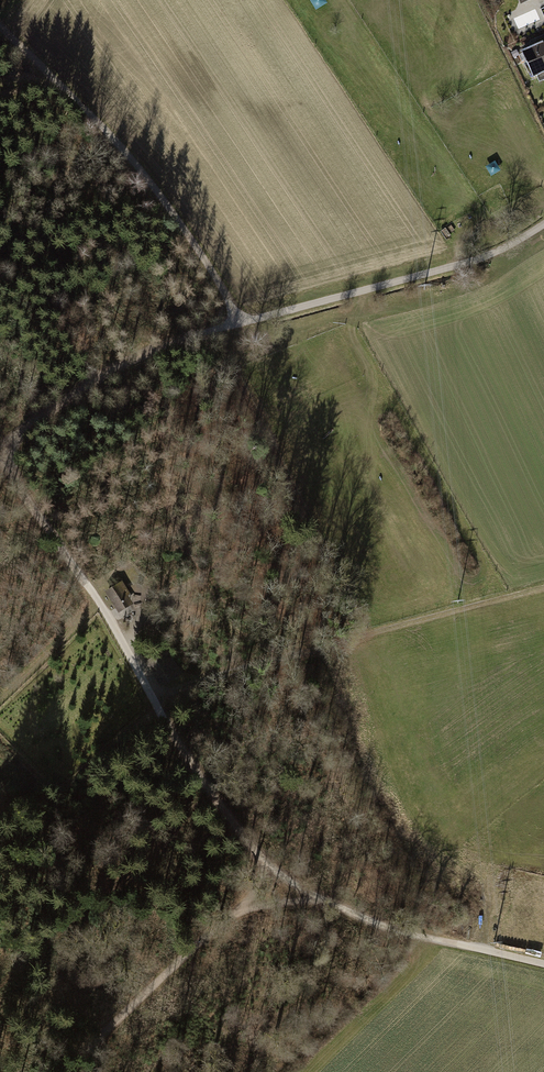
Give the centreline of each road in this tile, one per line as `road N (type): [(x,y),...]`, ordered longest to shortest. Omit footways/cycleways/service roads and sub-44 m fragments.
road 1 (track): [(0,463),(109,620),(191,765),(262,860),(325,900),(397,930),(458,944)]
road 2 (track): [(151,697),(543,590)]
road 3 (track): [(236,326),(199,251),(123,151),(0,27)]
road 4 (track): [(543,225),(461,264),(236,326)]
road 5 (track): [(64,1071),(255,893),(262,860)]
road 6 (track): [(236,326),(141,356),(0,451)]
road 7 (track): [(0,701),(98,603)]

